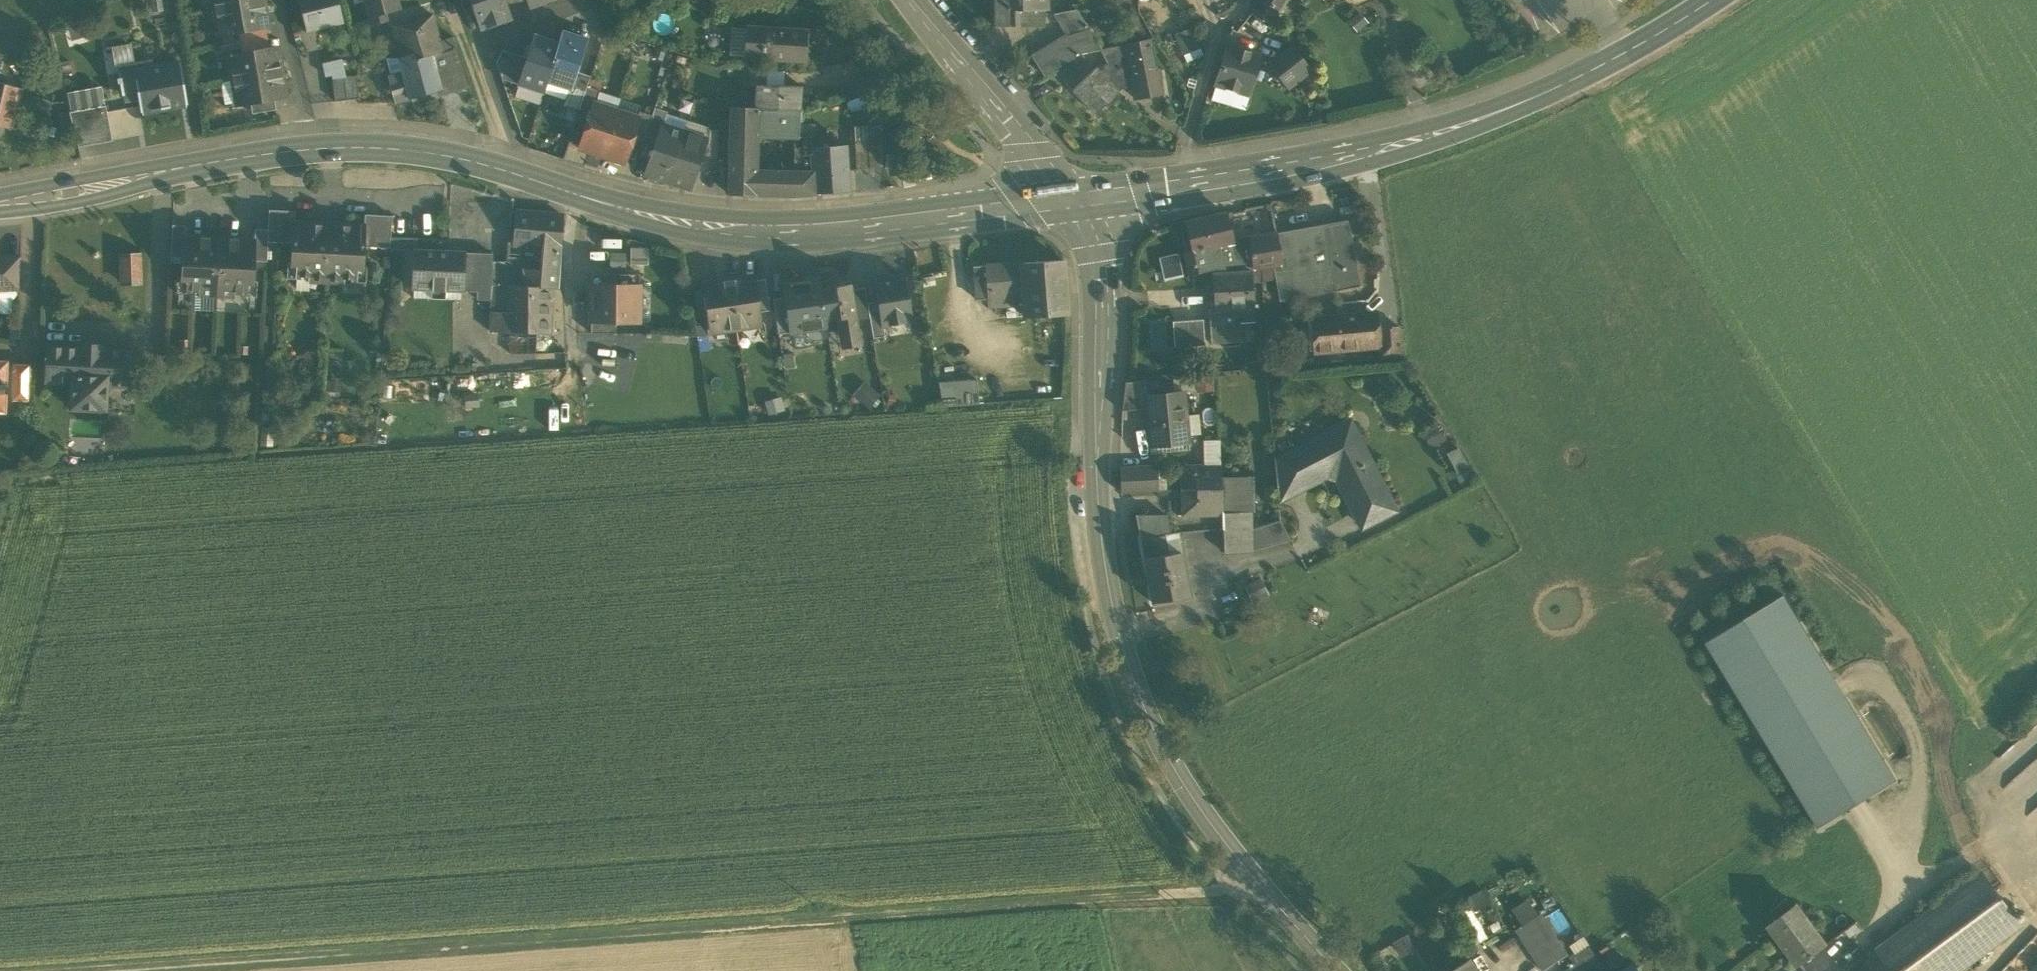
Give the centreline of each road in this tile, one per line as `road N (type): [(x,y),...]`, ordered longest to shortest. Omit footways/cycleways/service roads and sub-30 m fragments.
road 1 (track): [(101,970),(1261,888)]
road 2 (tertiary): [(0,199),(292,150),(367,147),(448,156),(650,215),(761,231),(1075,199)]
road 3 (secondary): [(1075,199),(1100,255),(1098,460),(1119,640),(1186,795),(1335,970)]
road 4 (tertiary): [(1555,89),(1458,127),(1341,156),(1075,199)]
road 5 (secondary): [(908,0),(1075,199)]
road 6 (tertiary): [(1555,89),(1709,0)]

